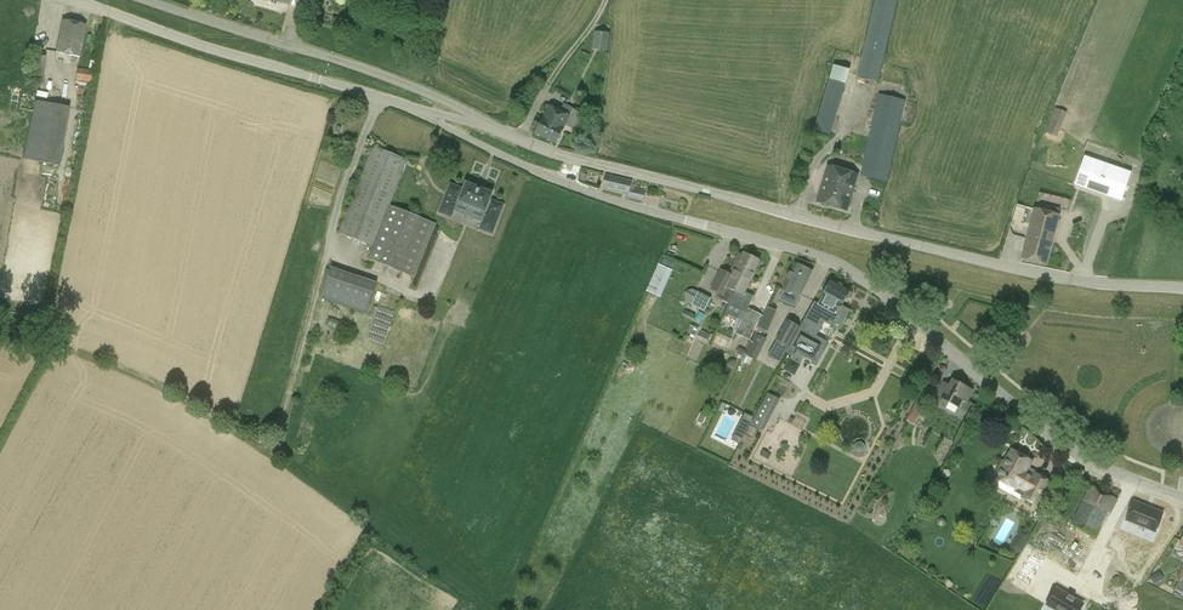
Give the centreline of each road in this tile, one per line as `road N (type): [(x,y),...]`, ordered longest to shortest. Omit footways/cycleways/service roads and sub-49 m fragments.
road 1 (unclassified): [(424,116),(579,189),(840,265),(1072,450),(1182,500)]
road 2 (tertiary): [(1182,288),(1080,282),(984,262),(597,166),(484,122)]
road 3 (tertiary): [(424,116),(73,0)]
road 4 (unclassified): [(484,122),(368,69),(146,0)]

